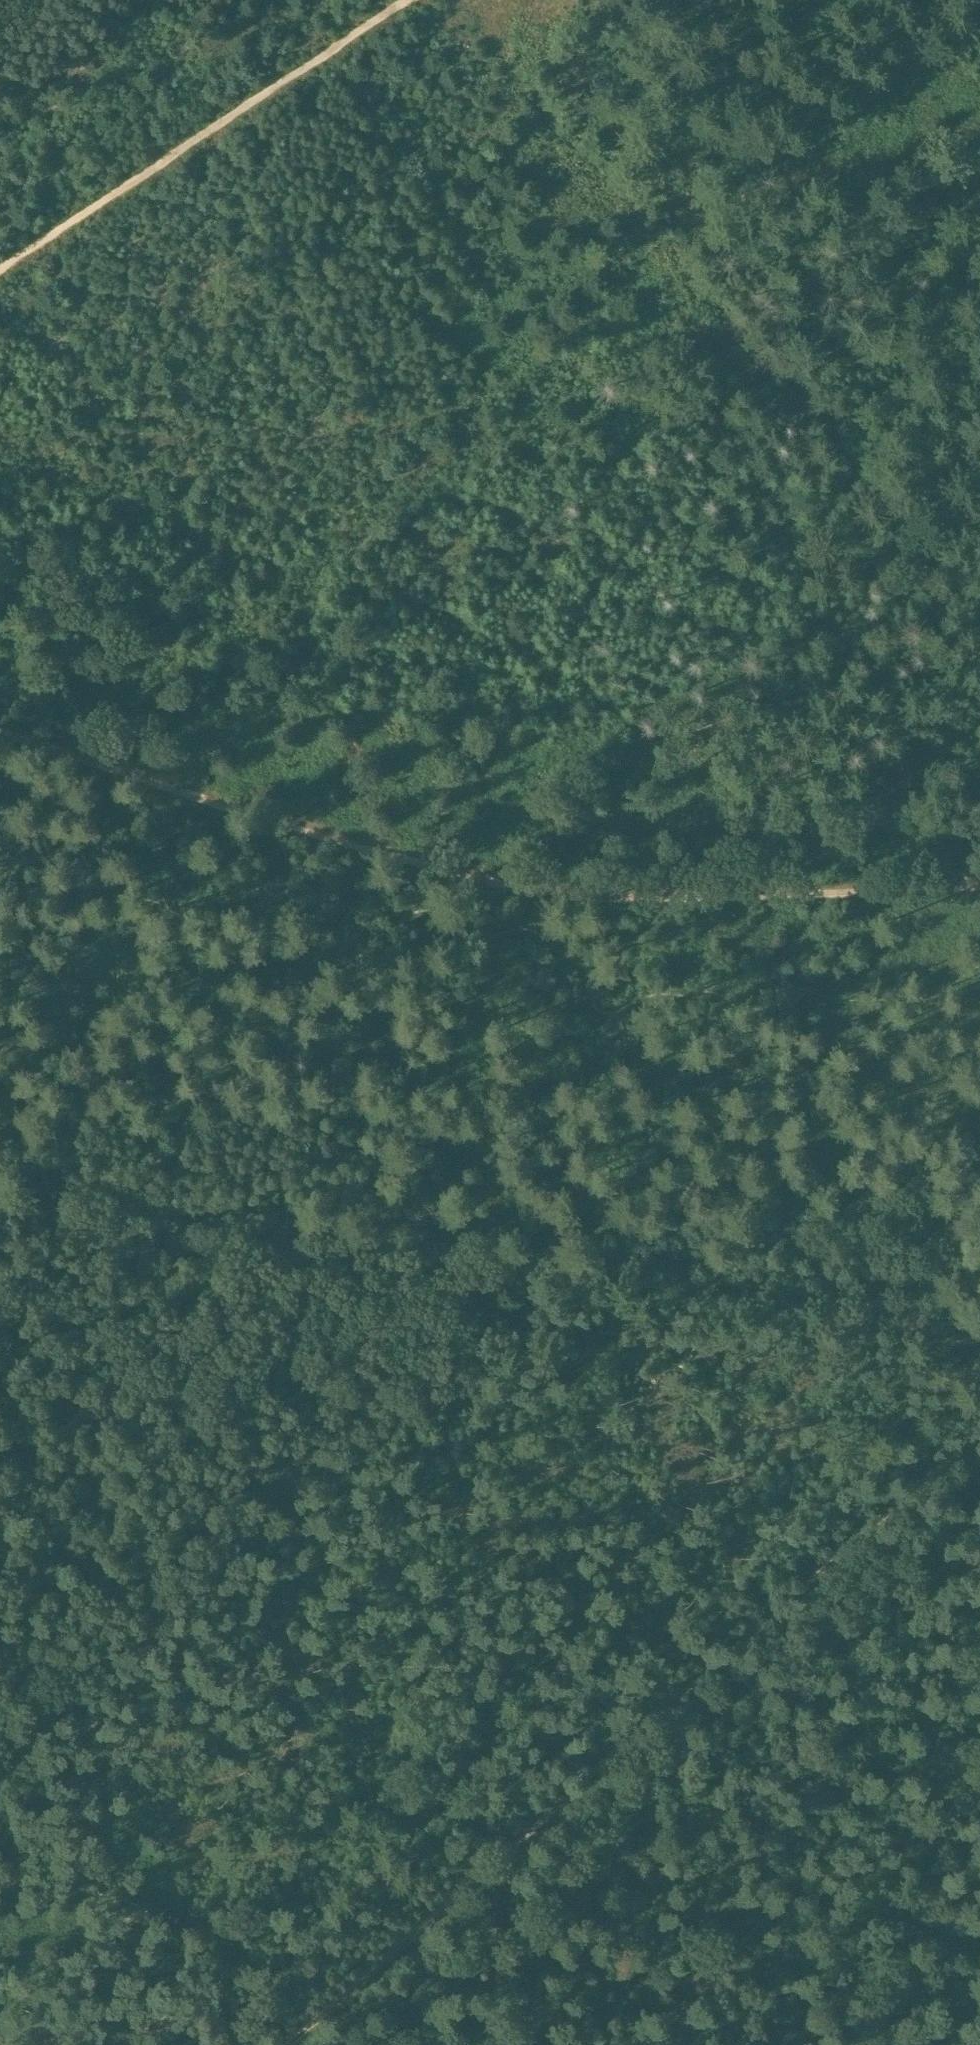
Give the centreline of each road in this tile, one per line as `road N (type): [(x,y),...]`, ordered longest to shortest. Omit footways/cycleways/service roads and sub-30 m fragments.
road 1 (track): [(0,732),(393,858),(516,886),(628,901),(979,885)]
road 2 (track): [(979,1435),(285,2044)]

